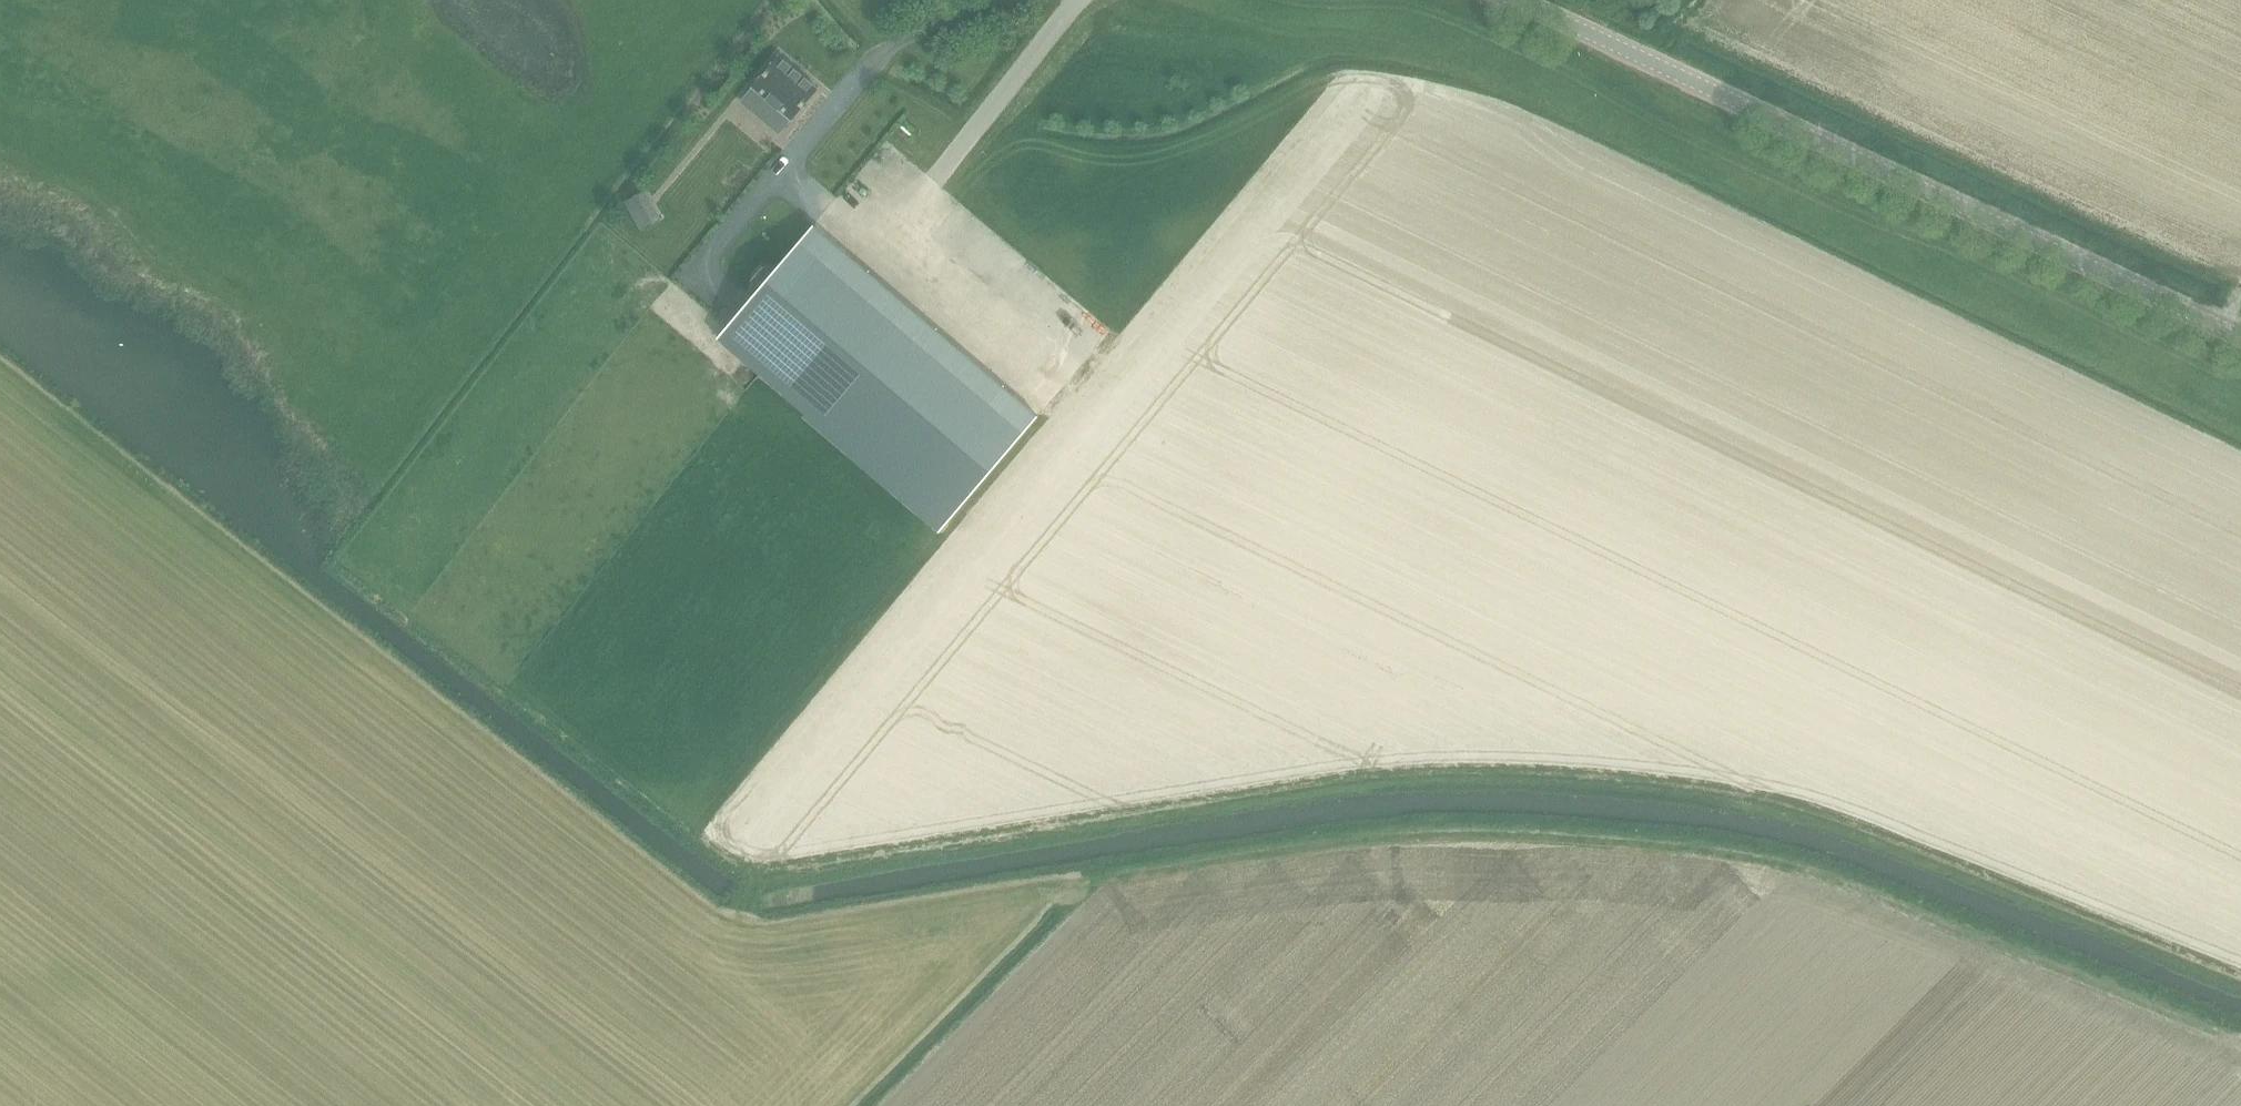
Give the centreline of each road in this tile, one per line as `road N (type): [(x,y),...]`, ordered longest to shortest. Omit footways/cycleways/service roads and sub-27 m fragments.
road 1 (track): [(2240,1047),(1800,870),(1744,855),(1598,841),(1374,841),(1069,887)]
road 2 (tertiary): [(2240,337),(1515,0)]

